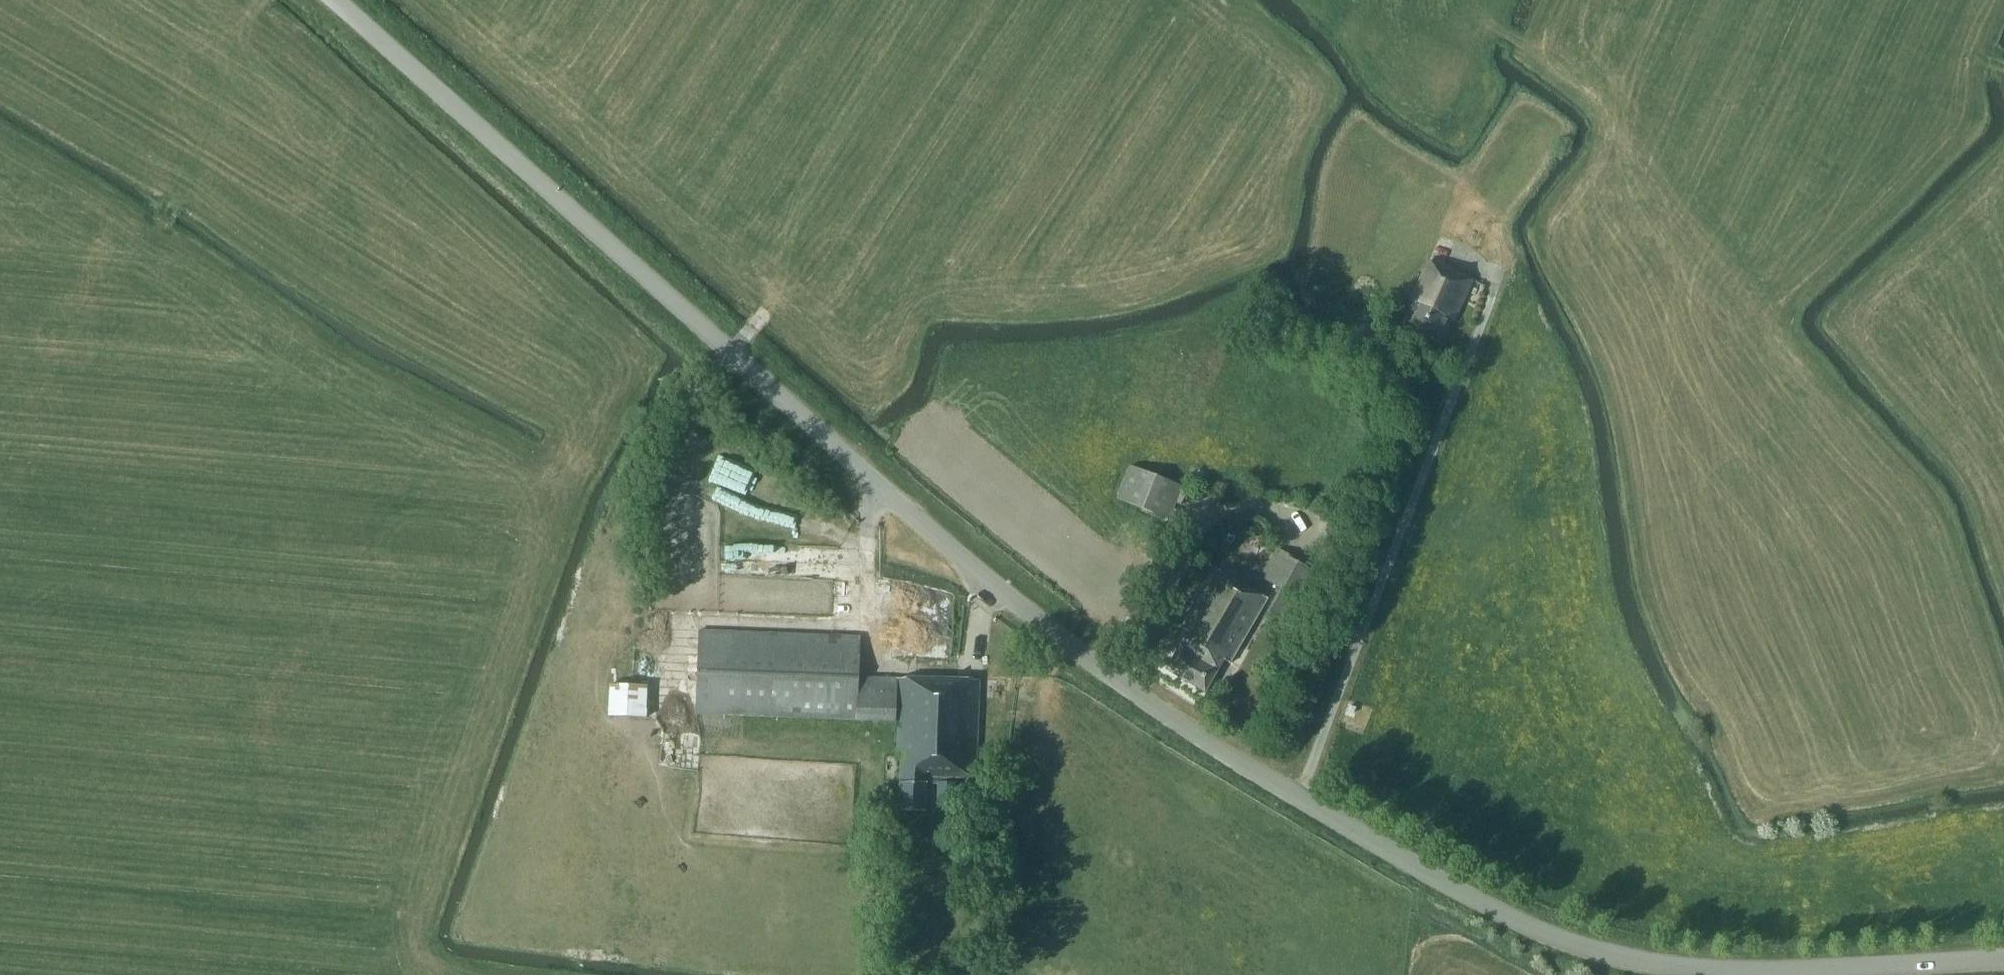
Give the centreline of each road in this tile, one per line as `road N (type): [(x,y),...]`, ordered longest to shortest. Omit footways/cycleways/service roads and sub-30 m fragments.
road 1 (tertiary): [(322,0),(977,572),(1297,803),(1526,939),(1638,974)]
road 2 (tertiary): [(1703,974),(2003,960)]

